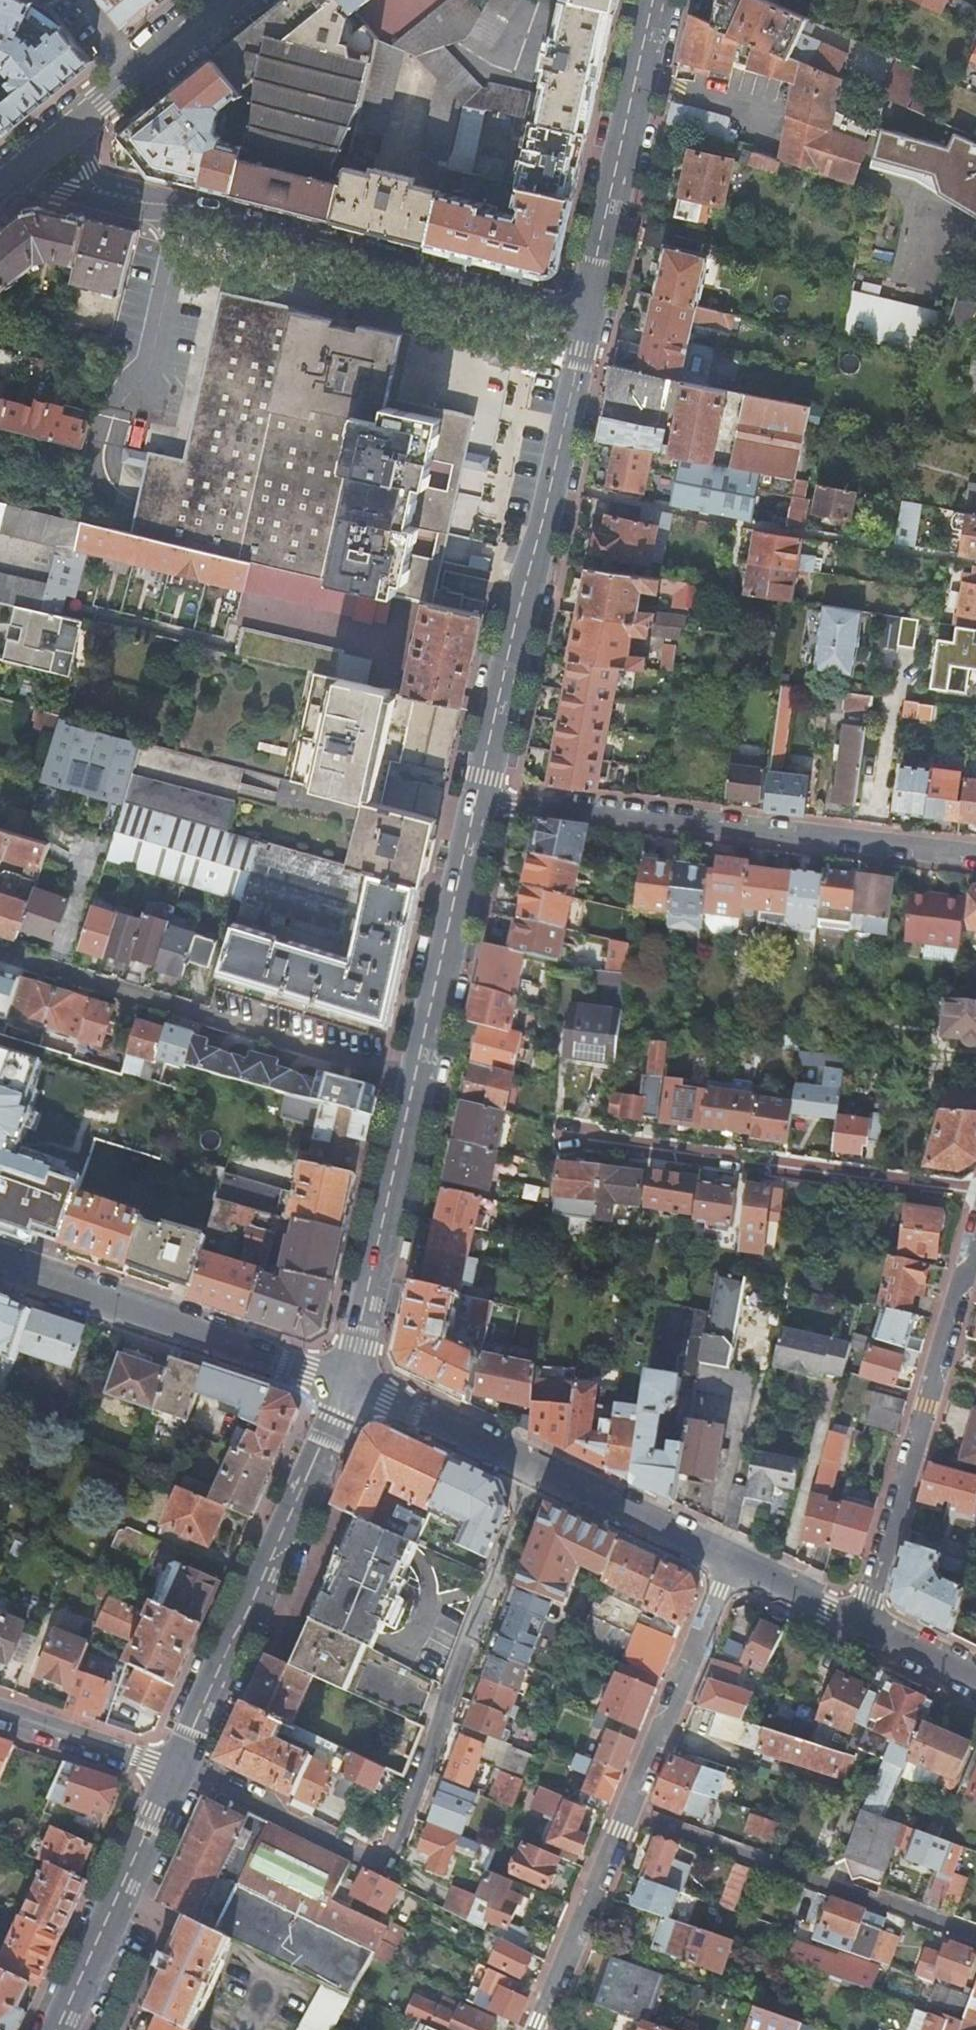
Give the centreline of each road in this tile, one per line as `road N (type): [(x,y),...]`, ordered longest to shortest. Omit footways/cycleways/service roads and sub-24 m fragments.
road 1 (residential): [(537,1469),(390,1854),(368,1857),(176,1770)]
road 2 (tertiary): [(348,1384),(477,796)]
road 3 (residential): [(587,314),(16,171)]
road 4 (residential): [(975,856),(477,796)]
road 5 (tertiary): [(477,796),(587,314)]
road 6 (residential): [(550,1136),(975,1196)]
road 7 (tertiary): [(176,1770),(348,1384)]
road 8 (residential): [(861,1623),(975,1237)]
road 9 (residential): [(626,1811),(975,1937)]
road 10 (residential): [(0,1265),(348,1384)]
road 11 (tertiary): [(587,314),(654,0)]
road 12 (tertiary): [(57,2029),(176,1770)]
road 13 (secondary): [(229,0),(16,171)]
road 14 (residential): [(626,1811),(734,1562)]
road 15 (residential): [(533,2029),(626,1811)]
road 16 (residential): [(537,1469),(734,1562)]
road 17 (residential): [(348,1384),(537,1469)]
road 18 (residential): [(0,1712),(176,1770)]
road 19 (residential): [(734,1562),(861,1623)]
road 20 (residential): [(861,1623),(975,1678)]

